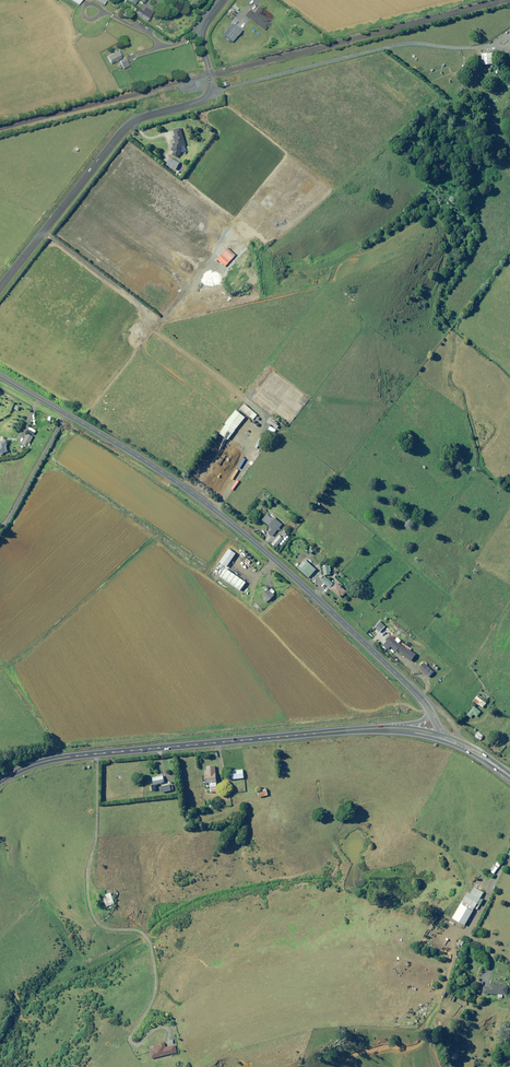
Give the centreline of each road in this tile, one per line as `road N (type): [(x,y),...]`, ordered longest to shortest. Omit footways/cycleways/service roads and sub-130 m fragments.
road 1 (unclassified): [(0,375),(216,511),(429,710)]
road 2 (unclassified): [(223,0),(203,33),(209,94),(126,128),(0,290)]
road 3 (secondary): [(389,728),(75,756),(0,781)]

